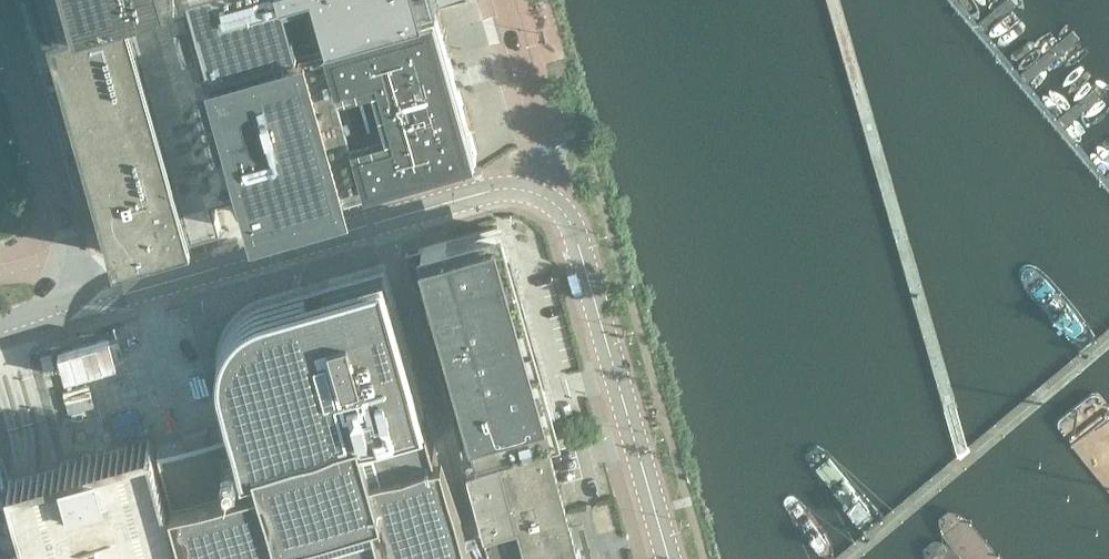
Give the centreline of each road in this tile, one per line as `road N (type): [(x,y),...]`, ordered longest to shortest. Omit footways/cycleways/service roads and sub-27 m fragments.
road 1 (residential): [(546,197),(490,191),(81,306)]
road 2 (unclassified): [(669,558),(573,230),(546,197)]
road 3 (unclassified): [(0,12),(81,306)]
road 4 (unclassified): [(546,197),(557,147),(517,0)]

